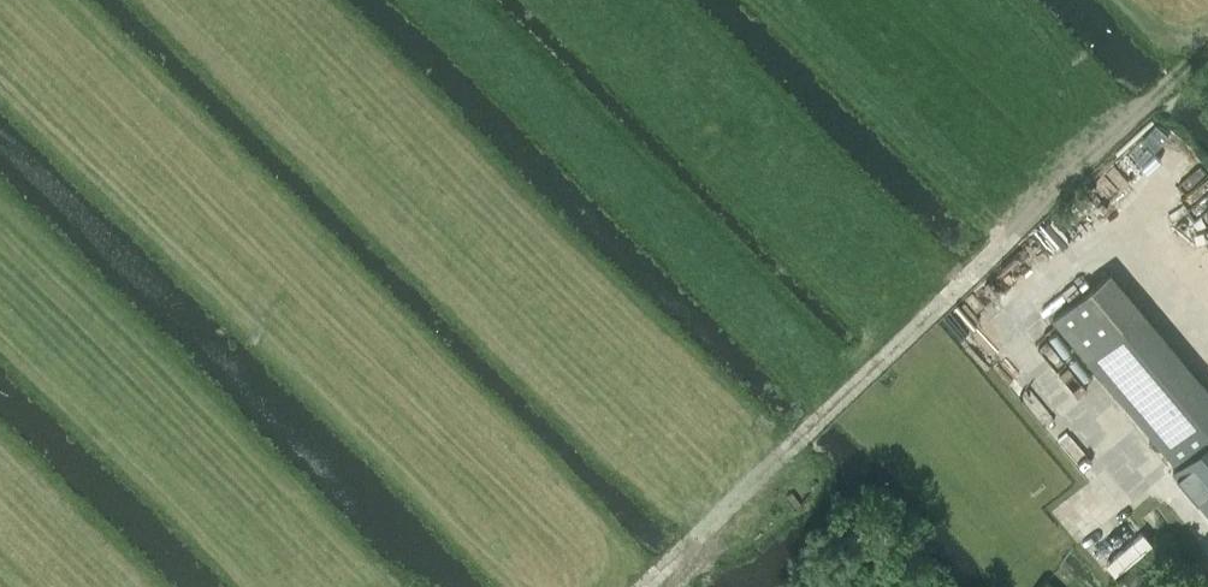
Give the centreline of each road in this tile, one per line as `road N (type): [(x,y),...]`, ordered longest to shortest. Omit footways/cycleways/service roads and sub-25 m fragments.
road 1 (track): [(644,586),(1207,45)]

